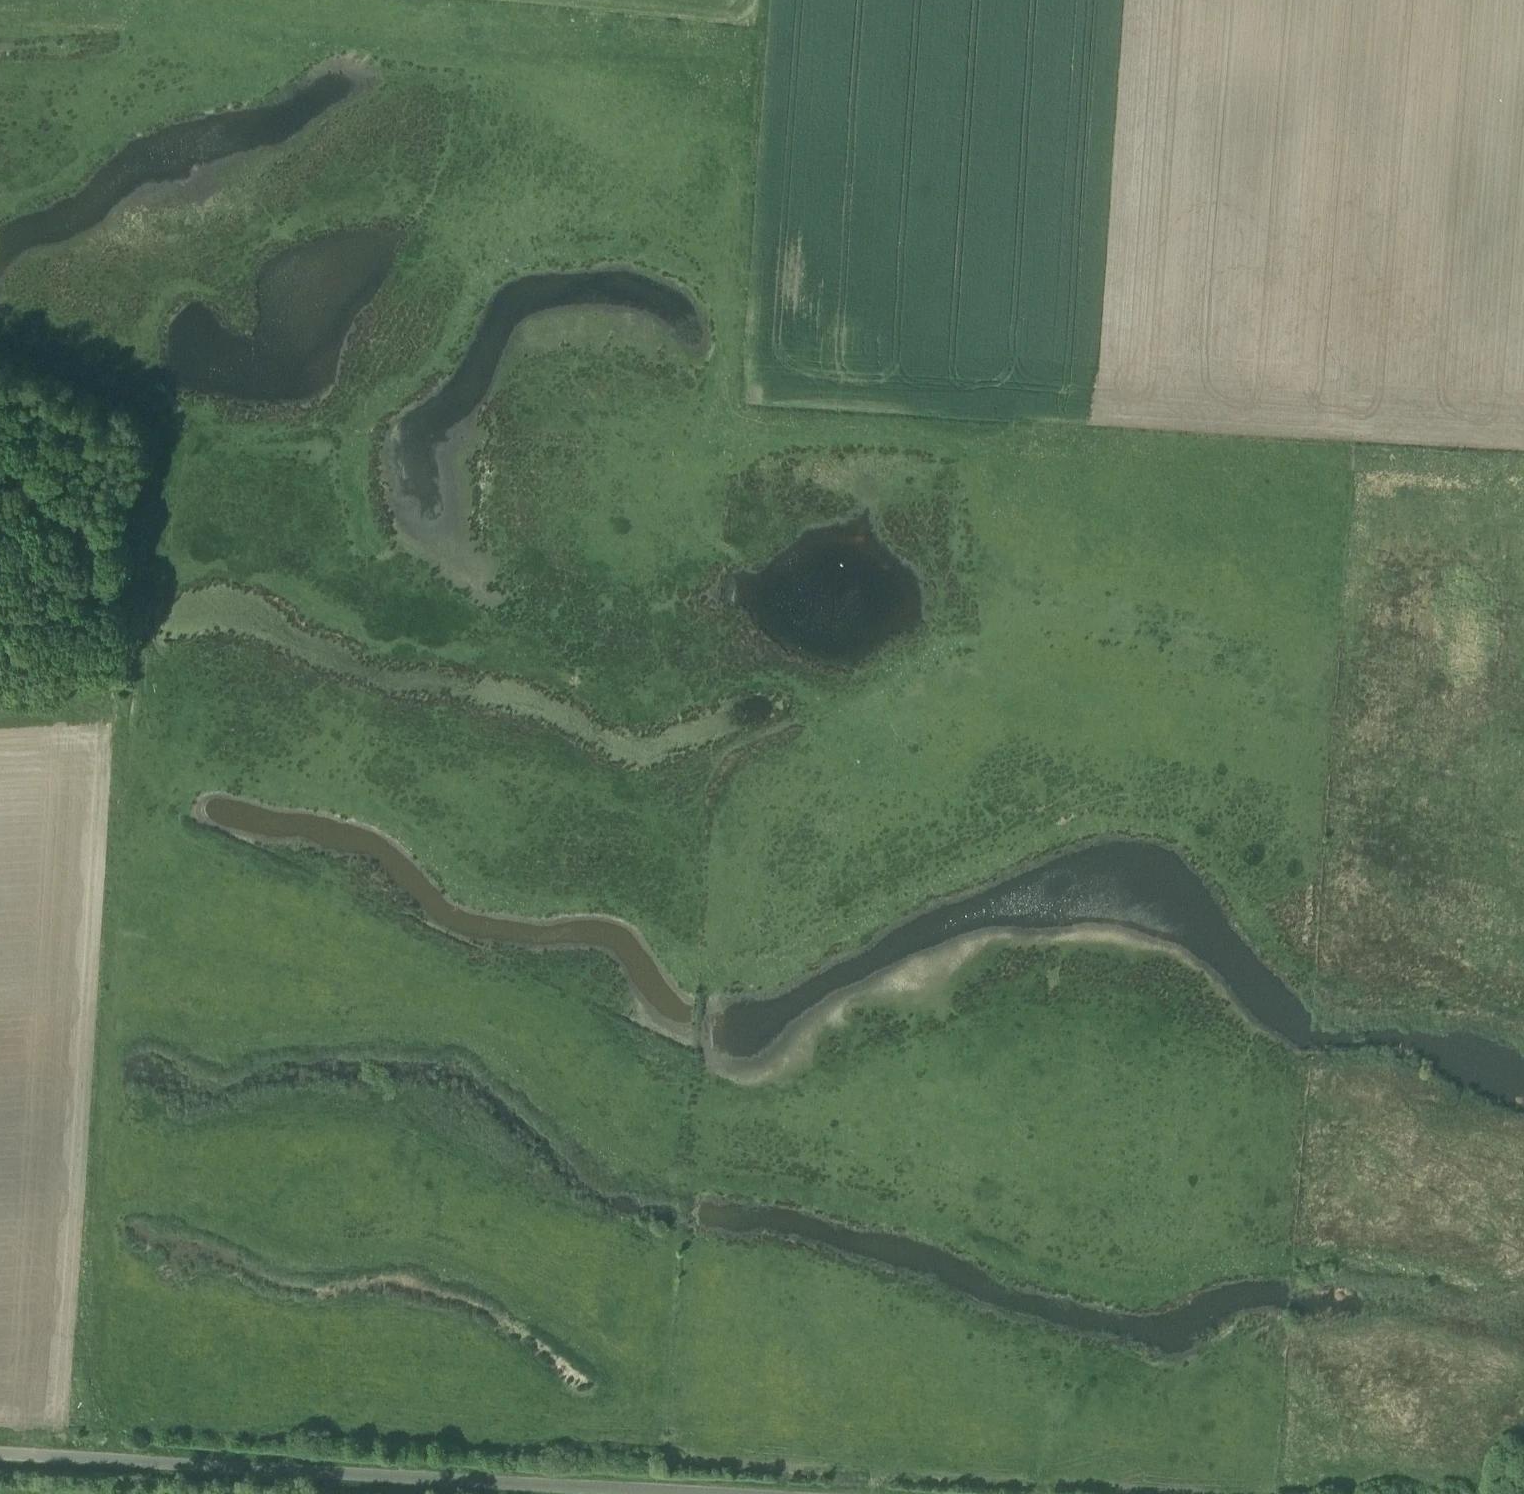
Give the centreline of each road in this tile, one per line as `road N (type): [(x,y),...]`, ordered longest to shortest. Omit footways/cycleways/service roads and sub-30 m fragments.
road 1 (unclassified): [(0,1453),(742,1493)]

